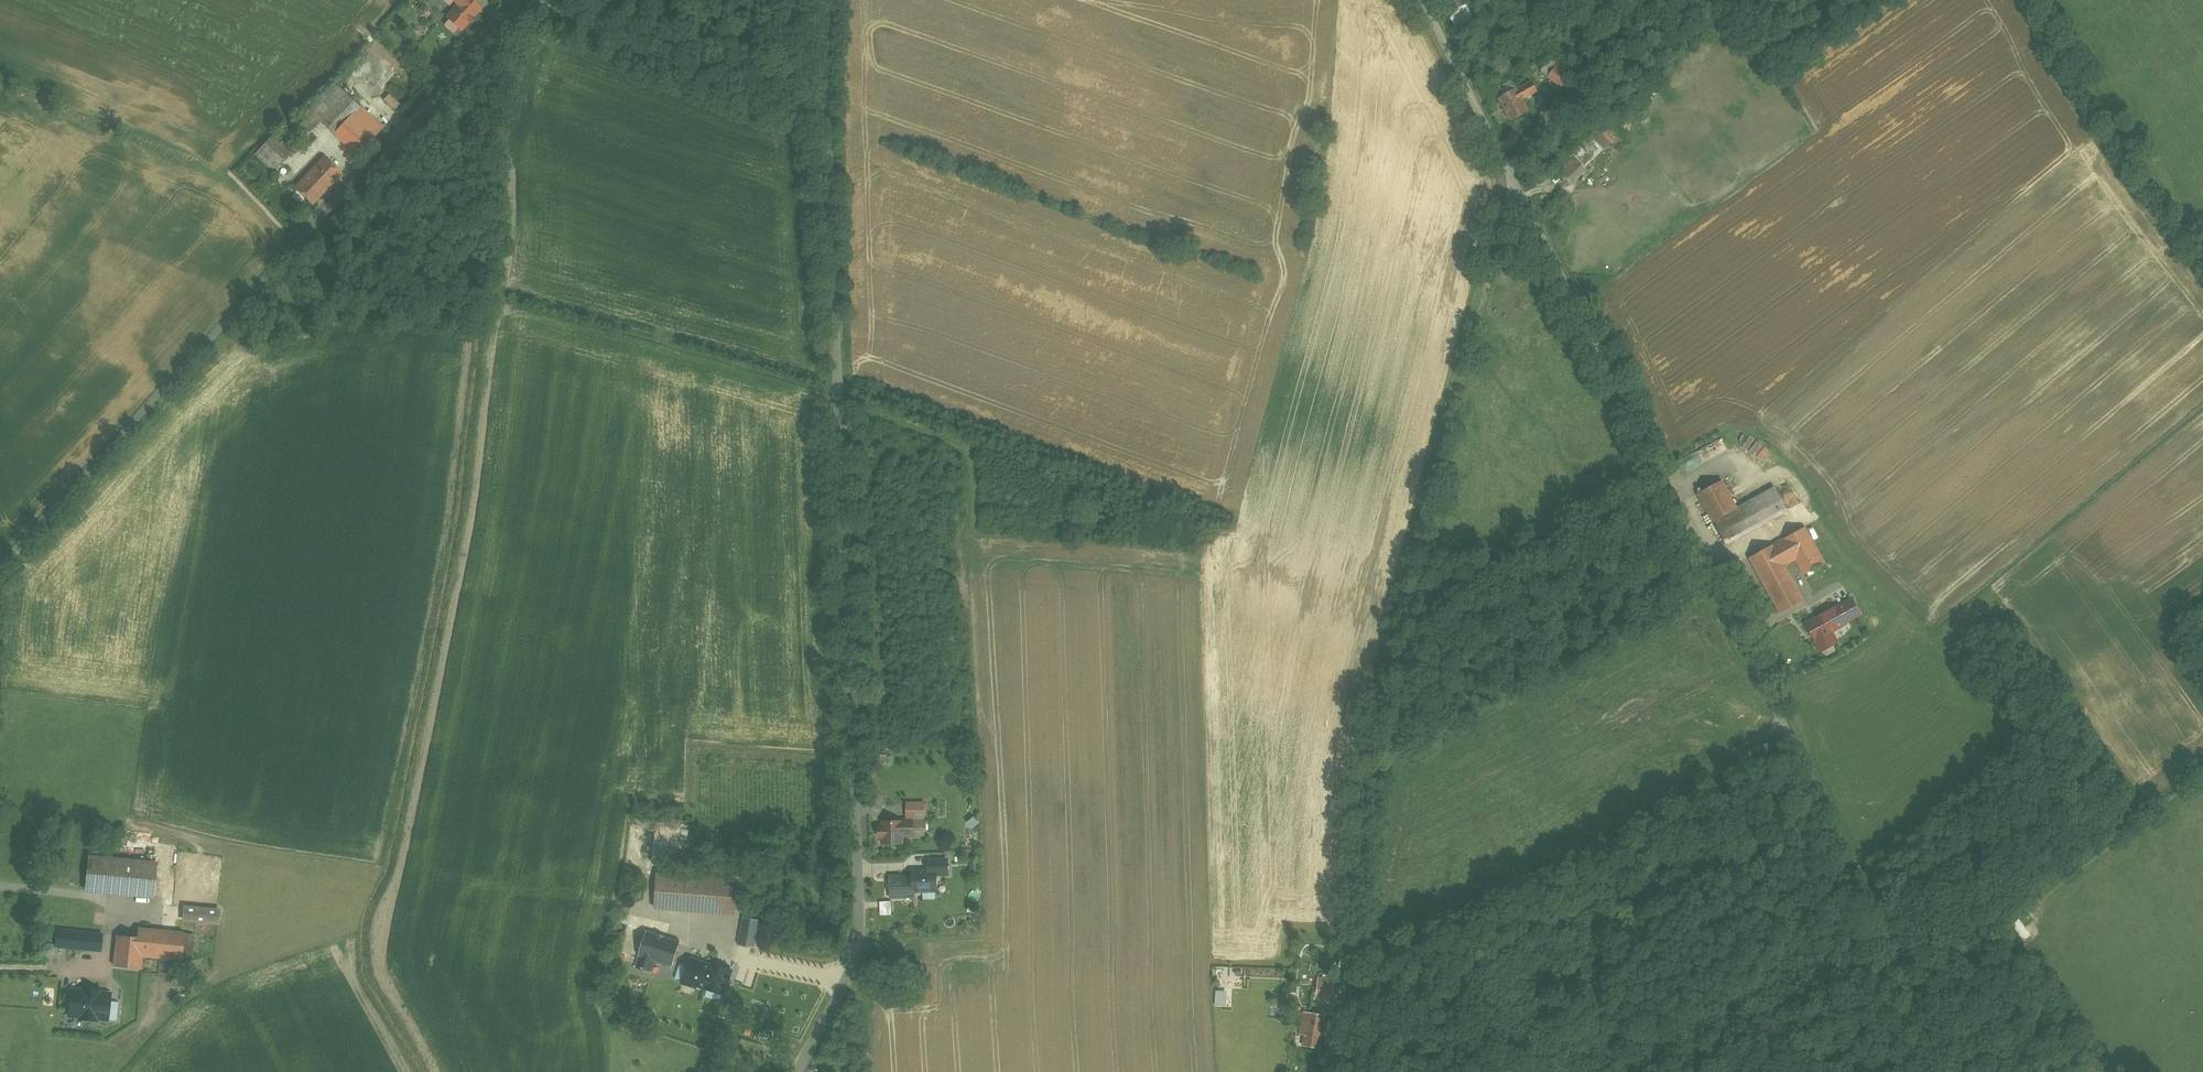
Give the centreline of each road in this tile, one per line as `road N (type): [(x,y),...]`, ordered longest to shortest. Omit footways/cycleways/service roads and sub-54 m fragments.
road 1 (unclassified): [(1422,0),(1948,1071)]
road 2 (unclassified): [(806,1071),(858,978),(860,819),(830,121)]
road 3 (unclassified): [(0,564),(520,0)]
road 4 (unclassified): [(529,0),(830,121)]
road 5 (track): [(2202,250),(2030,0)]
road 6 (track): [(1505,167),(1648,0)]
road 7 (unclassified): [(830,121),(824,0)]

